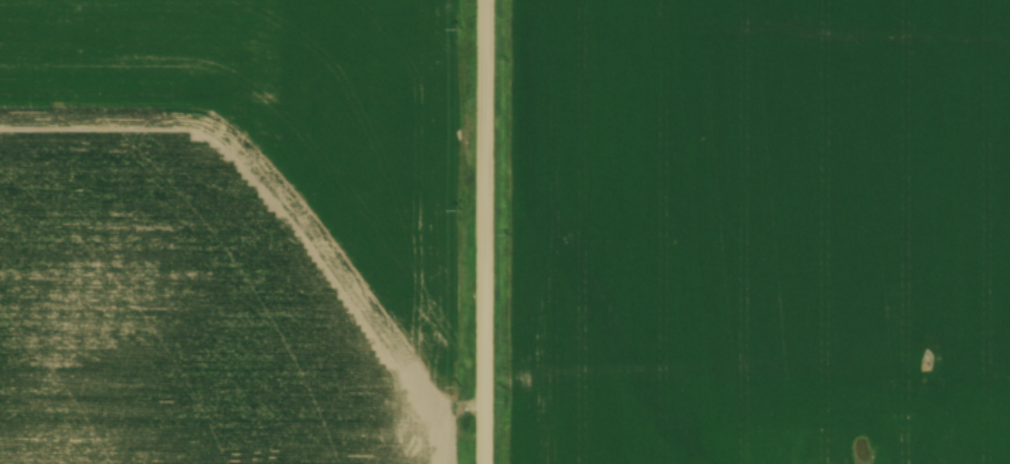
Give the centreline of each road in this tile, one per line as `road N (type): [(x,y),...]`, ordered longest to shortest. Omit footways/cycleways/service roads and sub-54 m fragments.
road 1 (residential): [(487,463),(487,0)]

